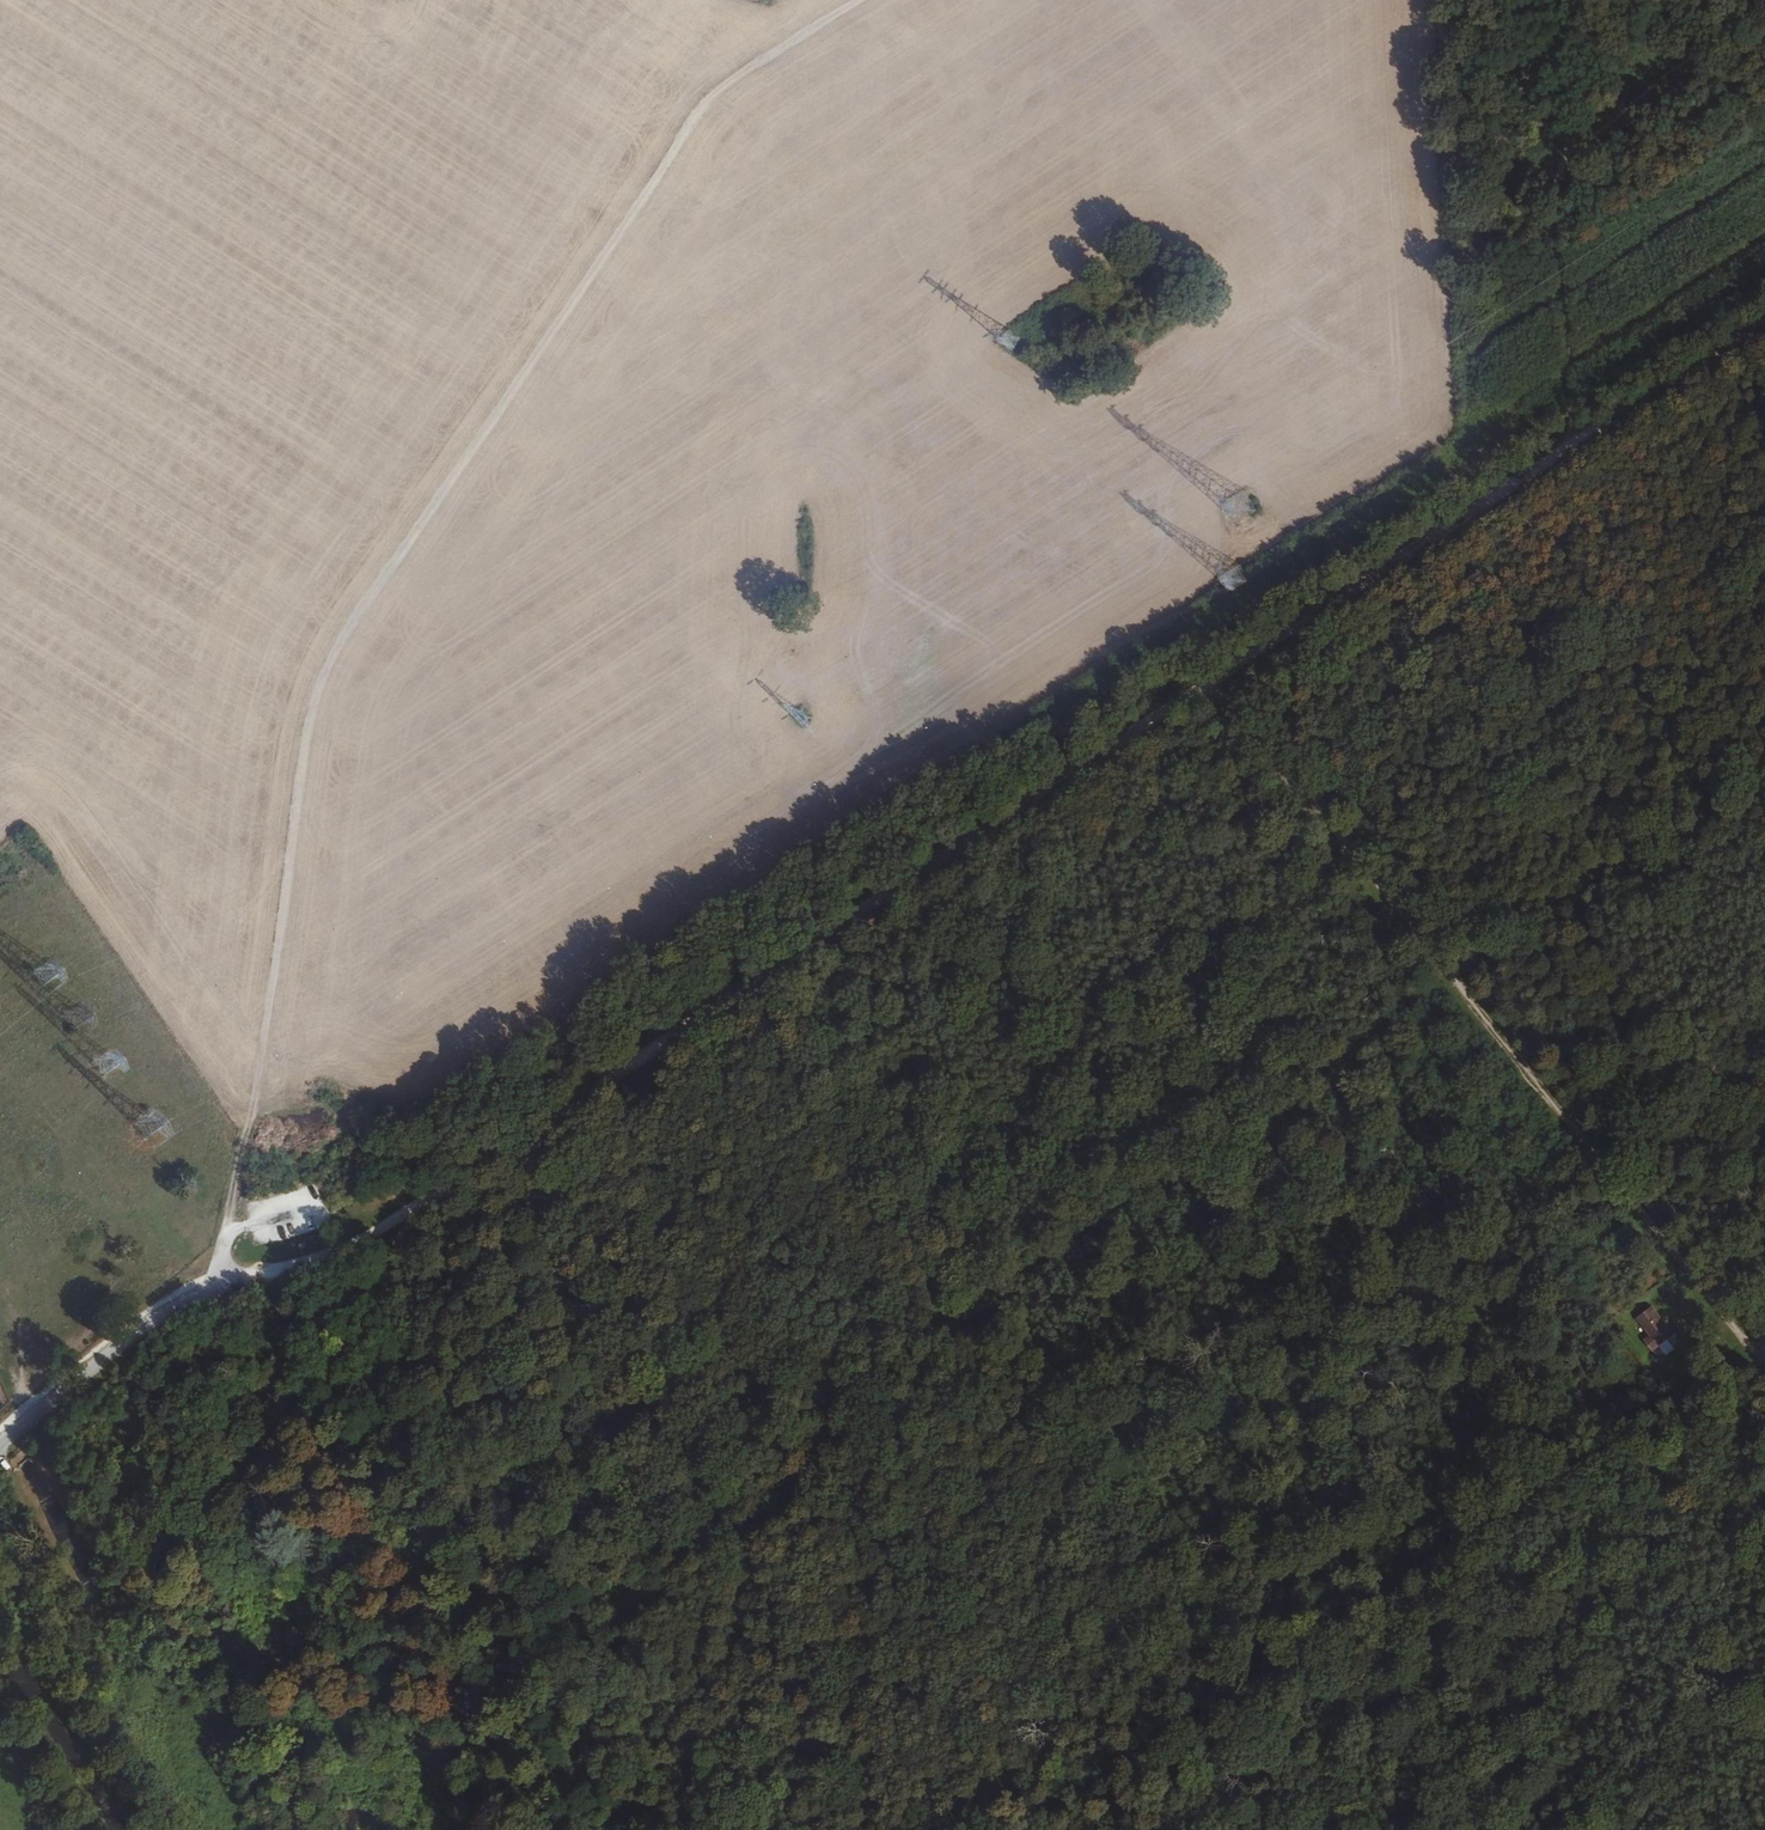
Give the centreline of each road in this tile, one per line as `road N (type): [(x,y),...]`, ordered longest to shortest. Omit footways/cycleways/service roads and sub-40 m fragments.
road 1 (track): [(231,1211),(281,1006),(316,730),(330,687),(673,184),(692,139),(709,118),(886,0)]
road 2 (track): [(1751,1355),(1209,682)]

